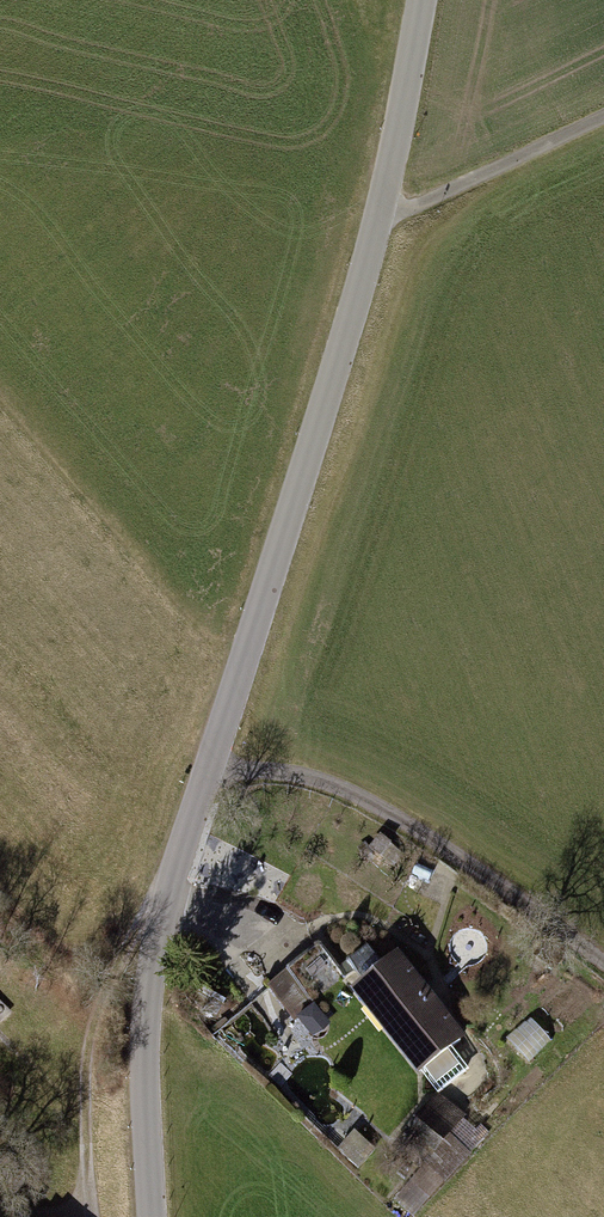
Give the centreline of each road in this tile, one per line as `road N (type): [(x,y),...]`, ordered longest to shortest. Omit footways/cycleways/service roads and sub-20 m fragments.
road 1 (unclassified): [(421,0),(383,212),(160,924),(146,985),(143,1081),(151,1216)]
road 2 (track): [(160,924),(140,932),(104,981),(87,1052),(93,1216)]
road 3 (track): [(603,118),(417,207),(383,212)]

